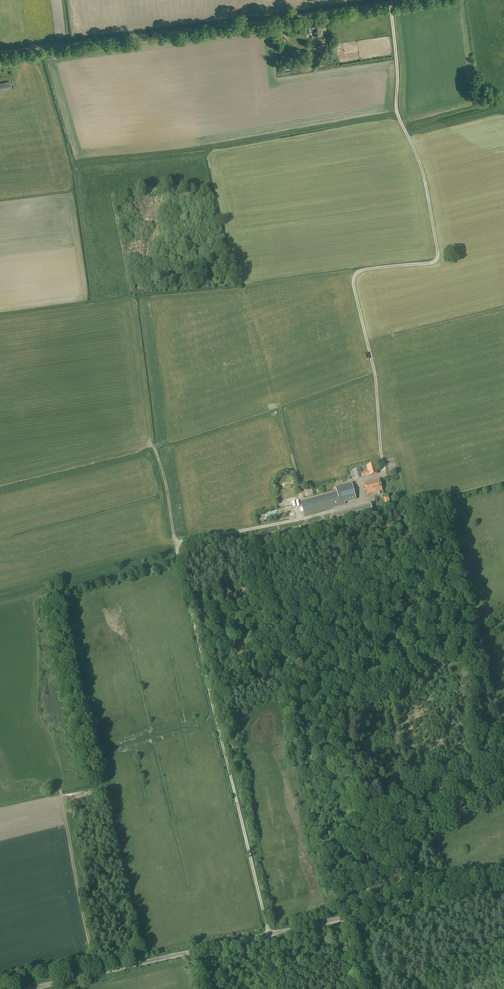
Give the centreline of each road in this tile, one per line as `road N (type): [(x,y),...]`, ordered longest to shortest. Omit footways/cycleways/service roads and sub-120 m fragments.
road 1 (track): [(175,542),(364,503),(358,483),(382,473),(375,380),(354,278),(429,264),(437,252),(422,173),(396,112),(391,2)]
road 2 (track): [(126,294),(133,299),(149,443),(165,480),(268,935)]
road 3 (unclassified): [(36,988),(503,879)]
road 4 (unclassified): [(0,54),(405,0)]

